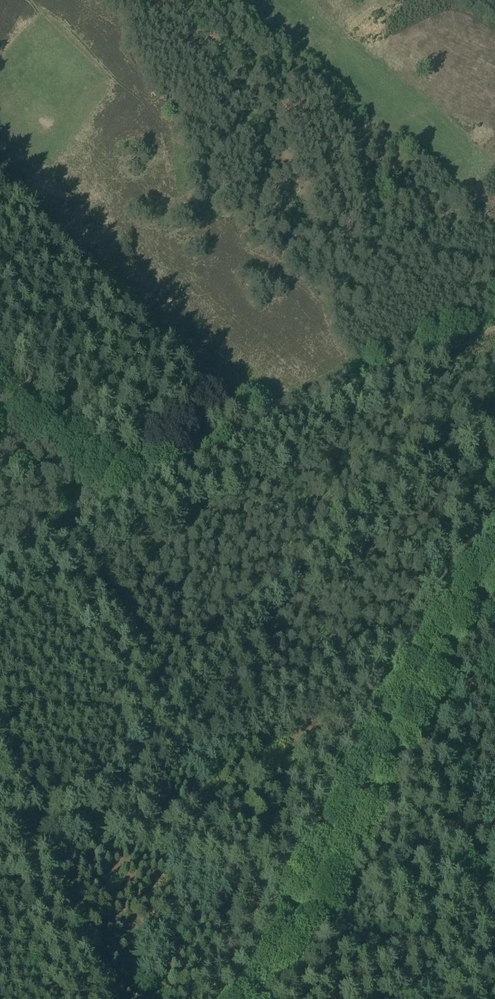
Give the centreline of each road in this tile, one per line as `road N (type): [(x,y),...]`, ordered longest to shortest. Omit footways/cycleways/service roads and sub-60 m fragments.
road 1 (track): [(494,325),(209,461),(108,455),(0,371)]
road 2 (track): [(450,620),(254,998)]

